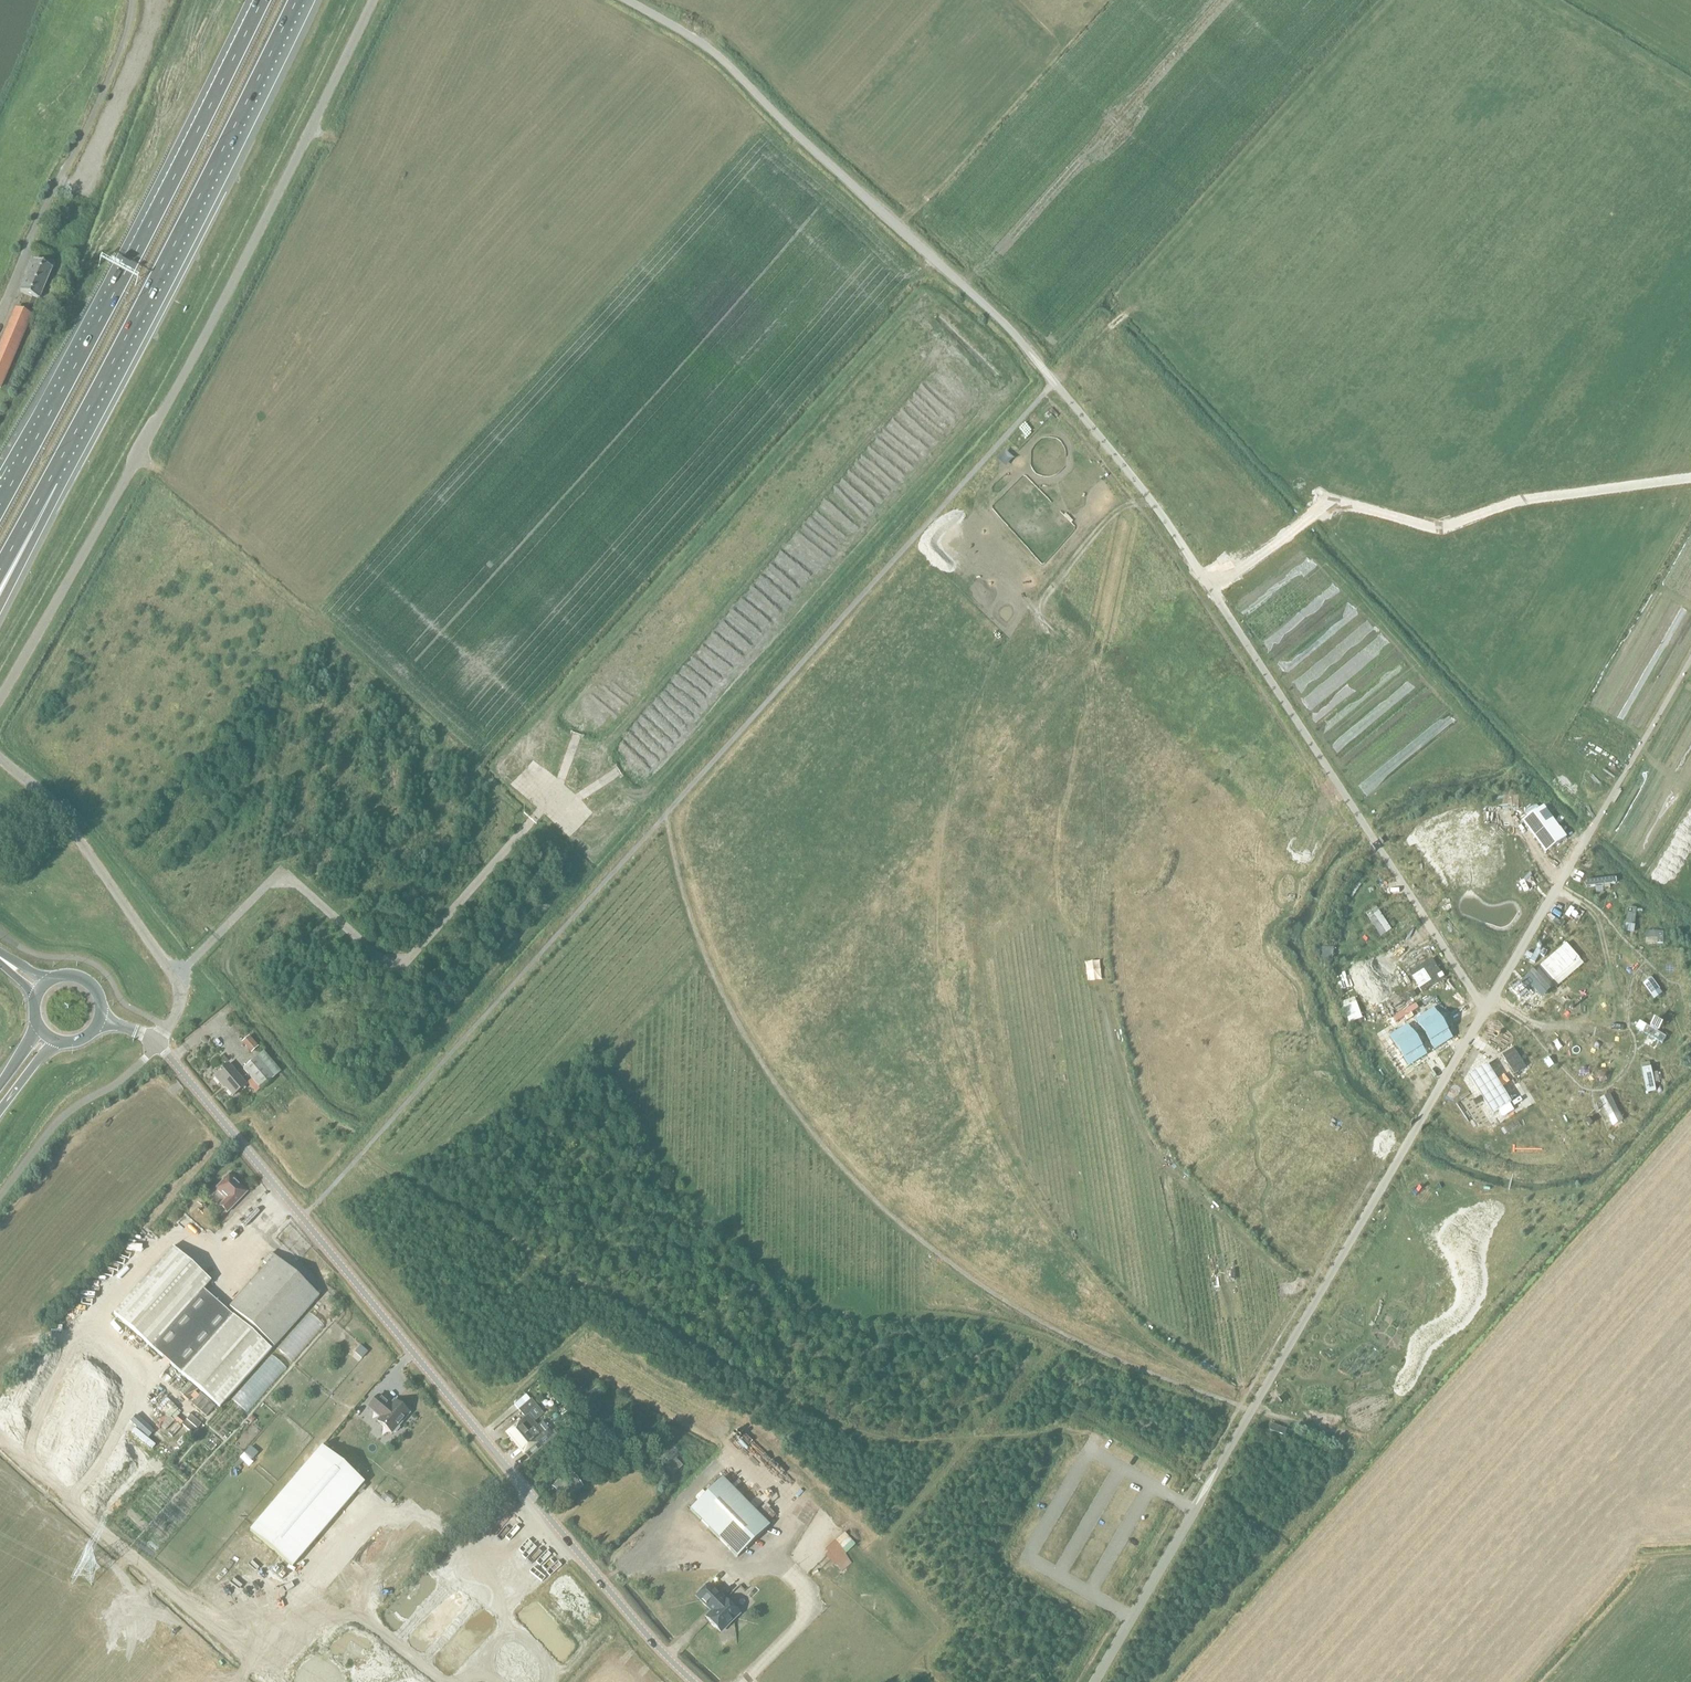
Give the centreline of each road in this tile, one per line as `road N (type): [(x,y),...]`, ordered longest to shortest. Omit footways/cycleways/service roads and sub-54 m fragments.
road 1 (unclassified): [(694,1681),(514,1479),(160,1041)]
road 2 (unclassified): [(0,701),(373,0)]
road 3 (motorway): [(263,0),(0,499)]
road 4 (motorway): [(50,478),(296,0)]
road 5 (track): [(552,801),(406,959),(383,960),(289,878),(269,879),(172,975)]
road 6 (track): [(1690,477),(1516,500),(1433,526),(1343,503),(1316,511),(1210,587)]
road 7 (track): [(0,1348),(43,1290),(175,1151),(167,1096),(187,1077)]
road 8 (unclassified): [(0,314),(91,117),(132,0)]
road 9 (unclassified): [(167,1028),(180,987),(58,809),(0,758)]
road 10 (unclassified): [(1096,1681),(1212,1481)]
road 11 (track): [(581,1332),(470,1424)]
road 12 (track): [(577,735),(552,801),(578,796),(617,772)]
road 13 (motorway): [(0,603),(50,478)]

